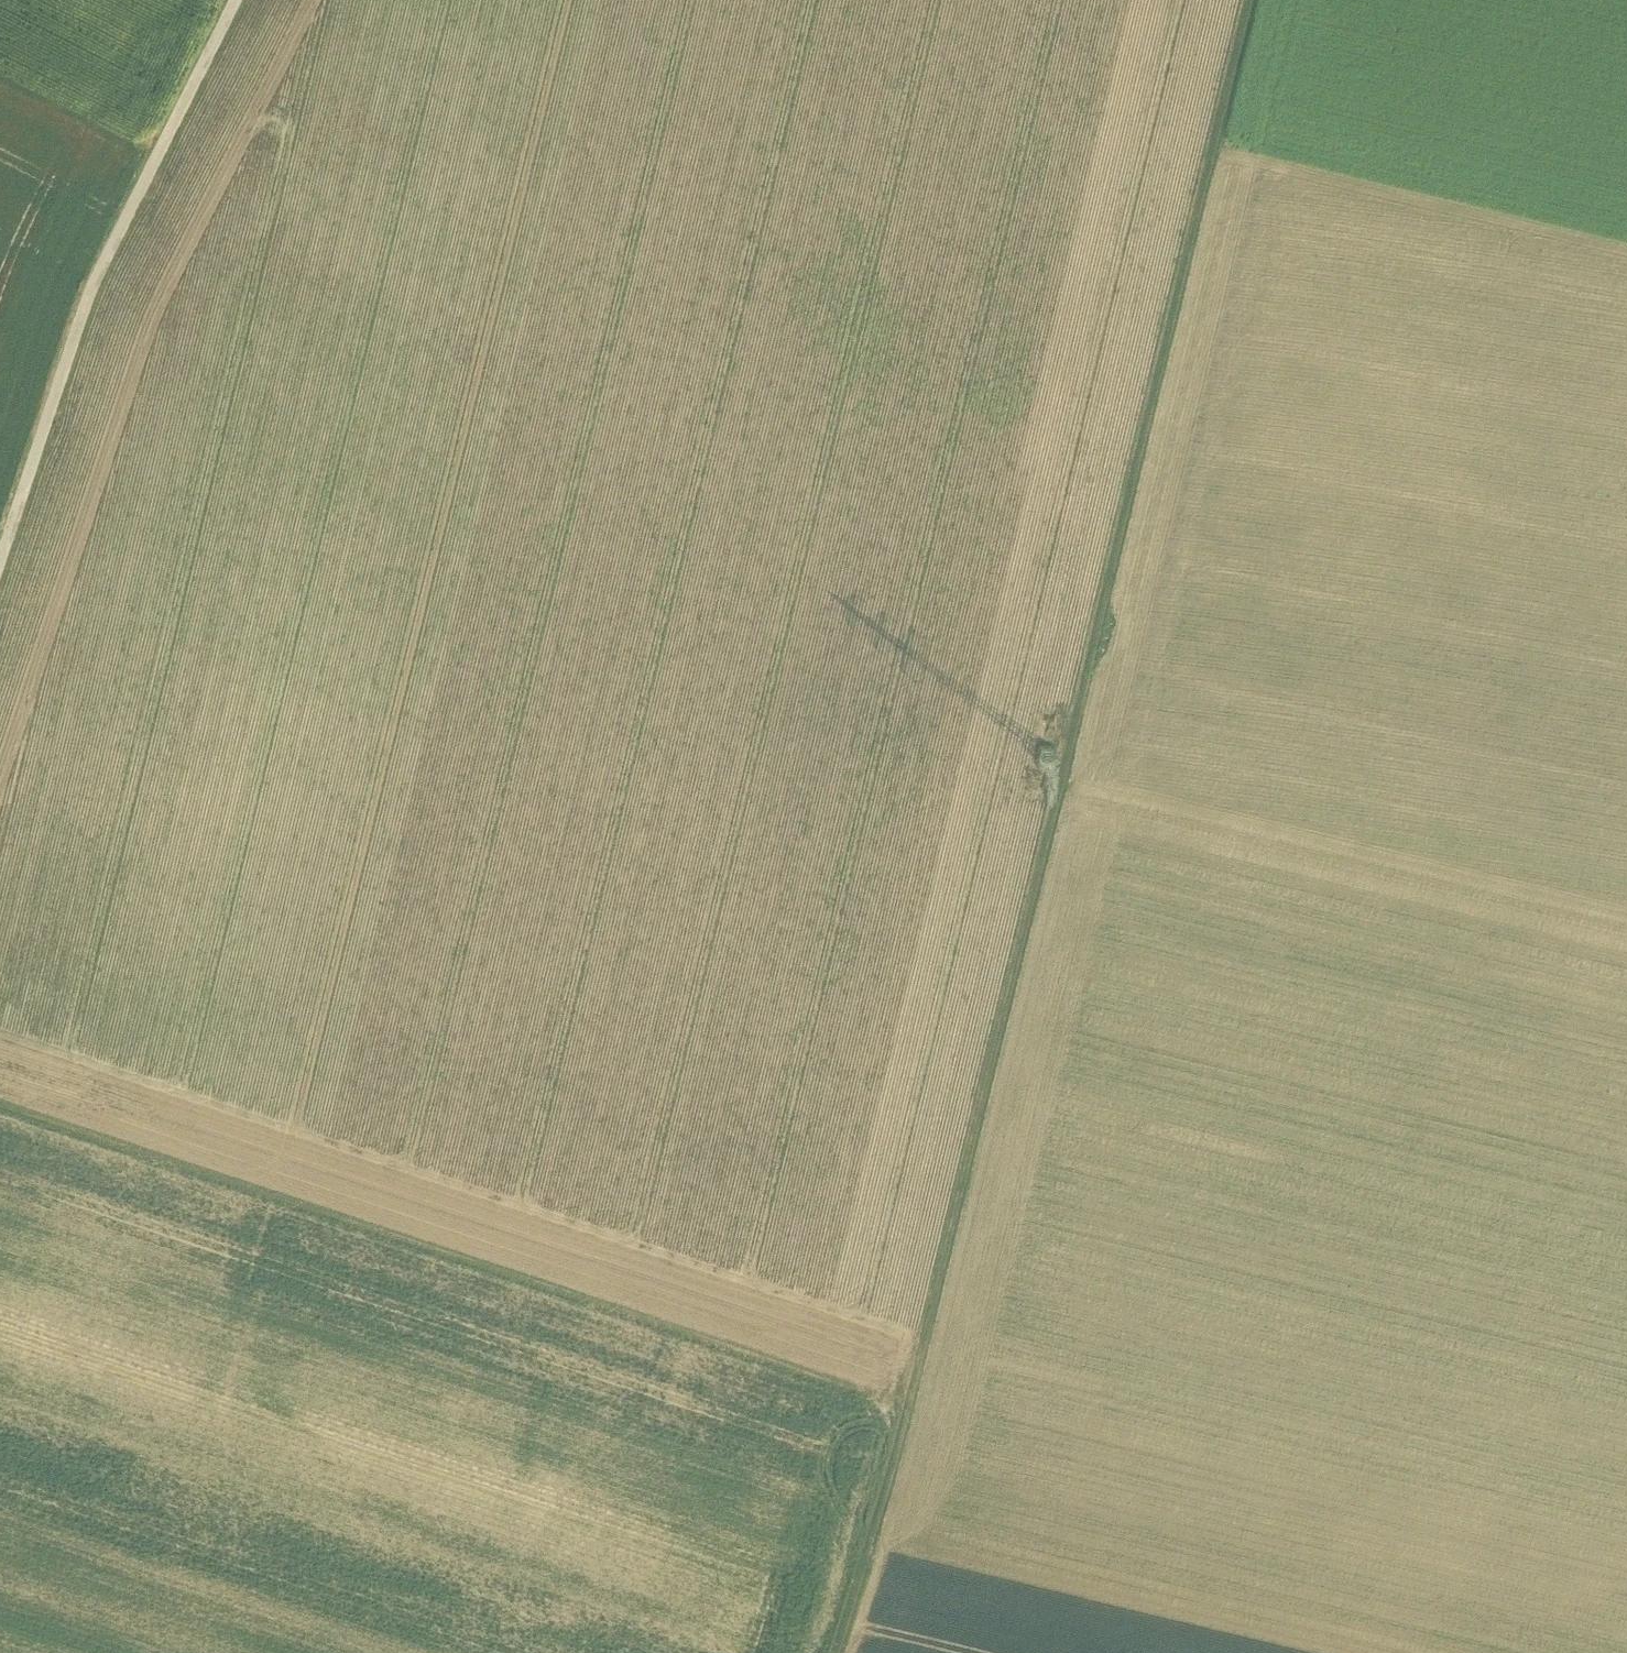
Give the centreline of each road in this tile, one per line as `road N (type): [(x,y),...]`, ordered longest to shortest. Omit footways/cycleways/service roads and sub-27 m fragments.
road 1 (track): [(843,1652),(878,1547),(1249,0)]
road 2 (track): [(0,556),(88,291),(234,0)]

